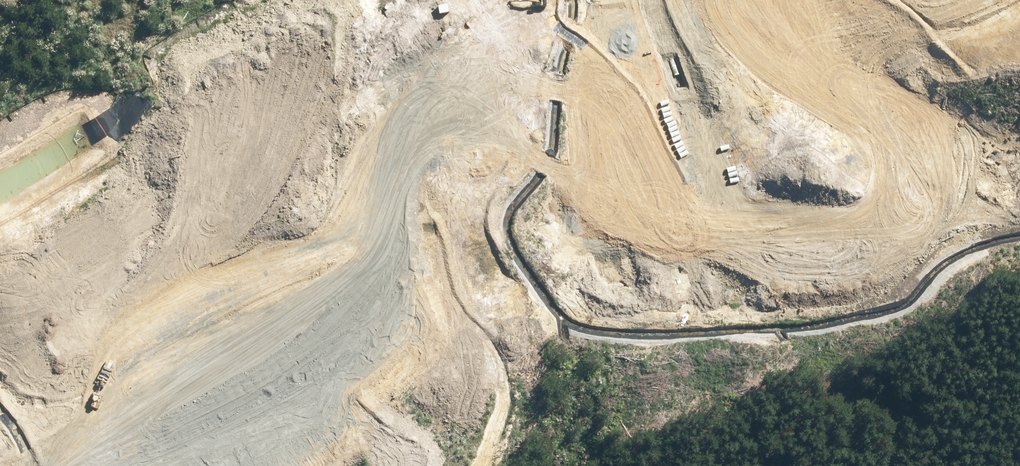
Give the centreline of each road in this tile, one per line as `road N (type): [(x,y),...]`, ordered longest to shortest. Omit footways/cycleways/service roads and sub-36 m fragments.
road 1 (trunk): [(6,465),(210,355),(440,249),(597,162),(847,0)]
road 2 (trunk): [(881,0),(630,171),(49,465)]
road 3 (track): [(0,330),(63,263),(177,104),(267,57),(338,36),(513,26)]

